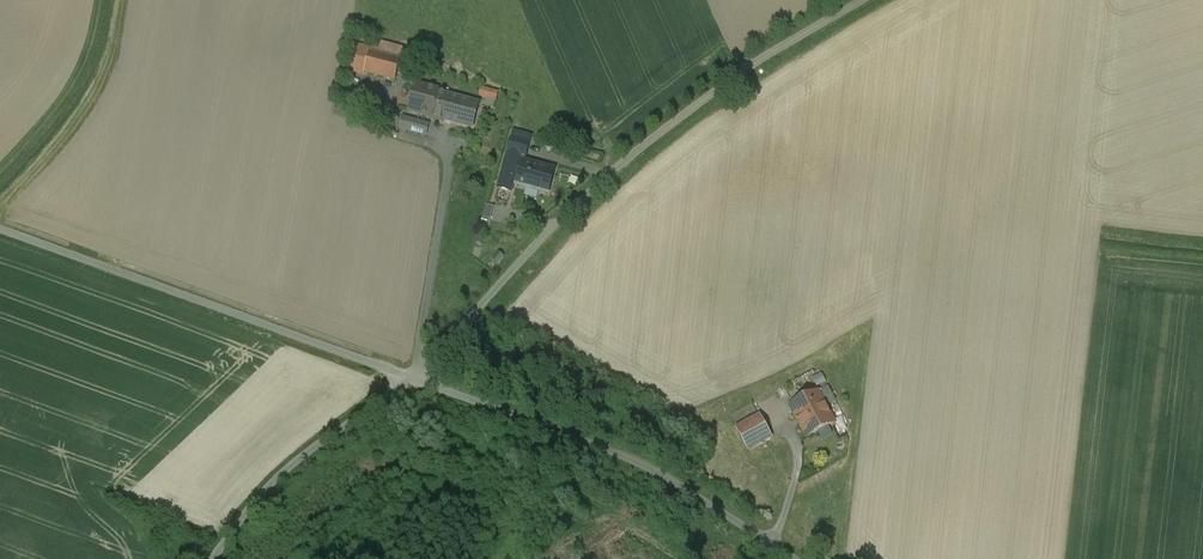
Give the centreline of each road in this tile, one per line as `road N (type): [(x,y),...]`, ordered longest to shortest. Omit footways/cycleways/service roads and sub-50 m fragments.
road 1 (unclassified): [(412,380),(613,166),(759,56),(861,0)]
road 2 (unclassified): [(0,230),(412,380)]
road 3 (unclassified): [(412,380),(625,462),(798,558)]
road 4 (unclassified): [(213,558),(252,505),(412,380)]

